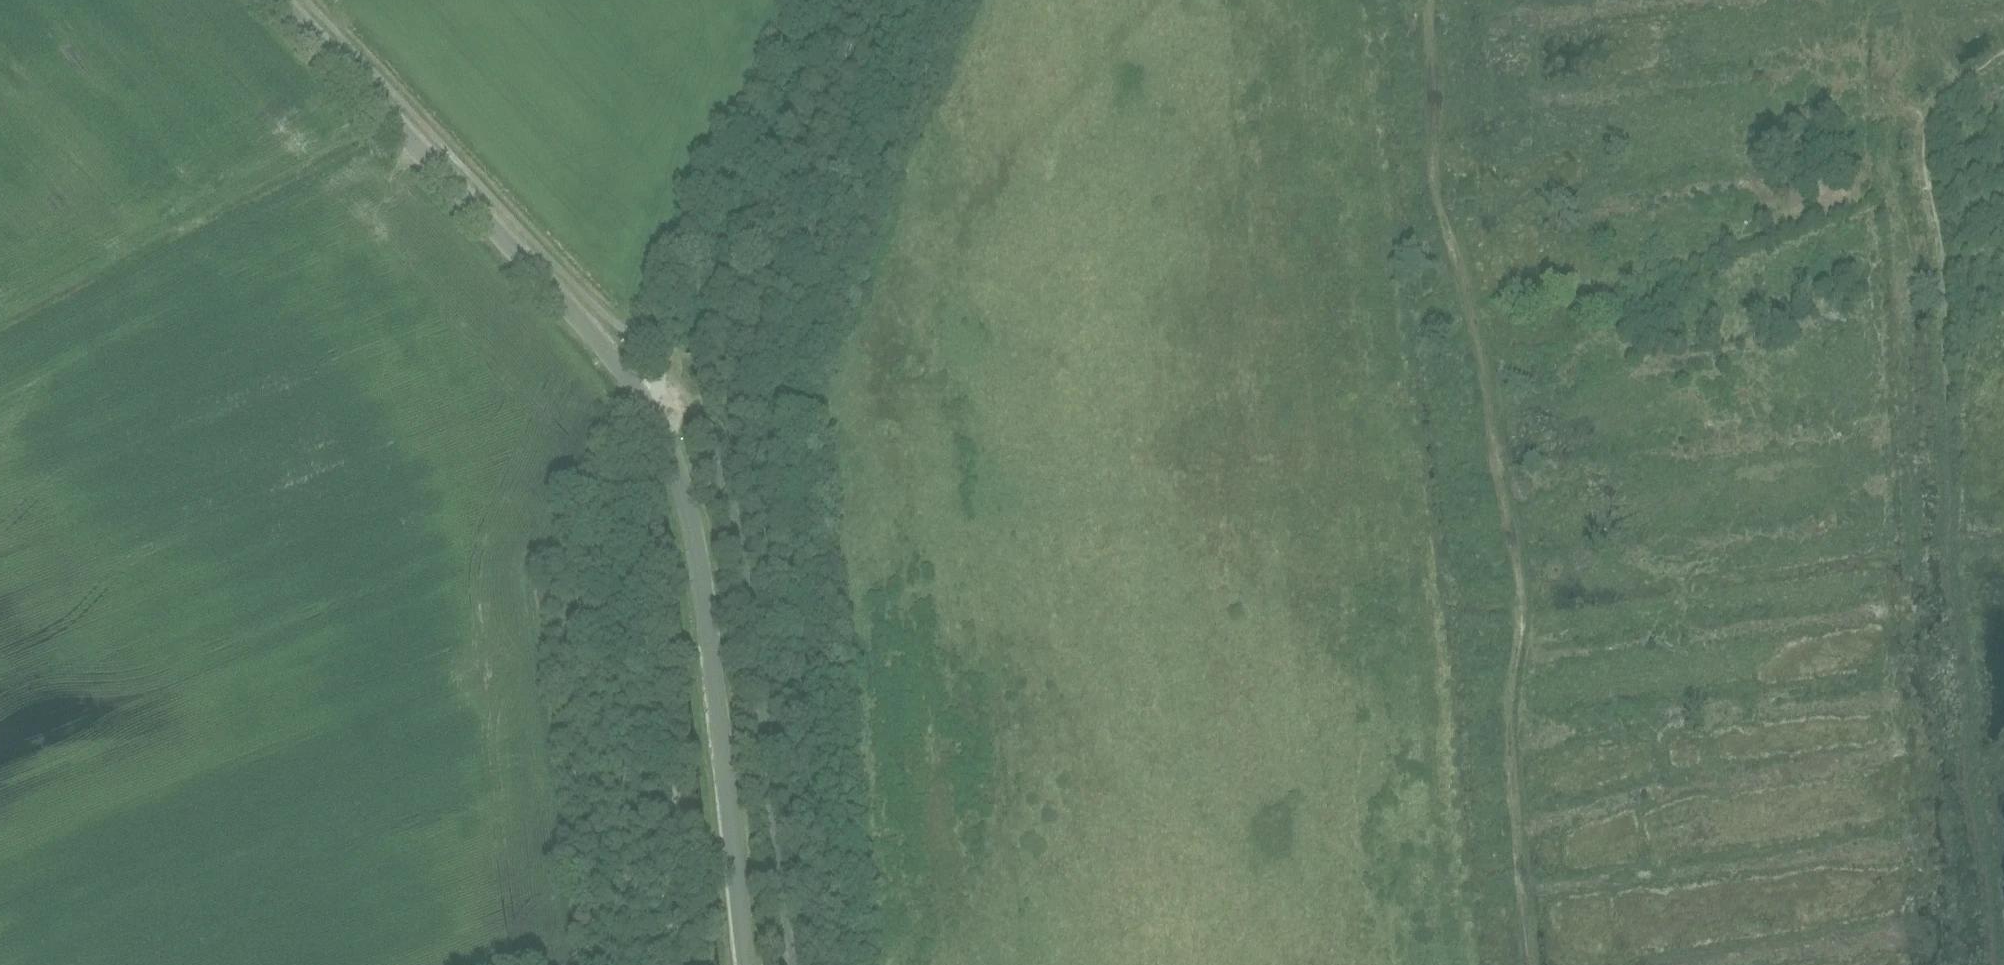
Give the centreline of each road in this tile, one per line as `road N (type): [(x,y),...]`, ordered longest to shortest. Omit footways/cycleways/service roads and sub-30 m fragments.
road 1 (tertiary): [(744,964),(705,607),(686,505),(648,403),(277,0)]
road 2 (track): [(1530,964),(1518,686),(1526,583),(1483,351),(1445,209),(1438,55),(1426,0)]

